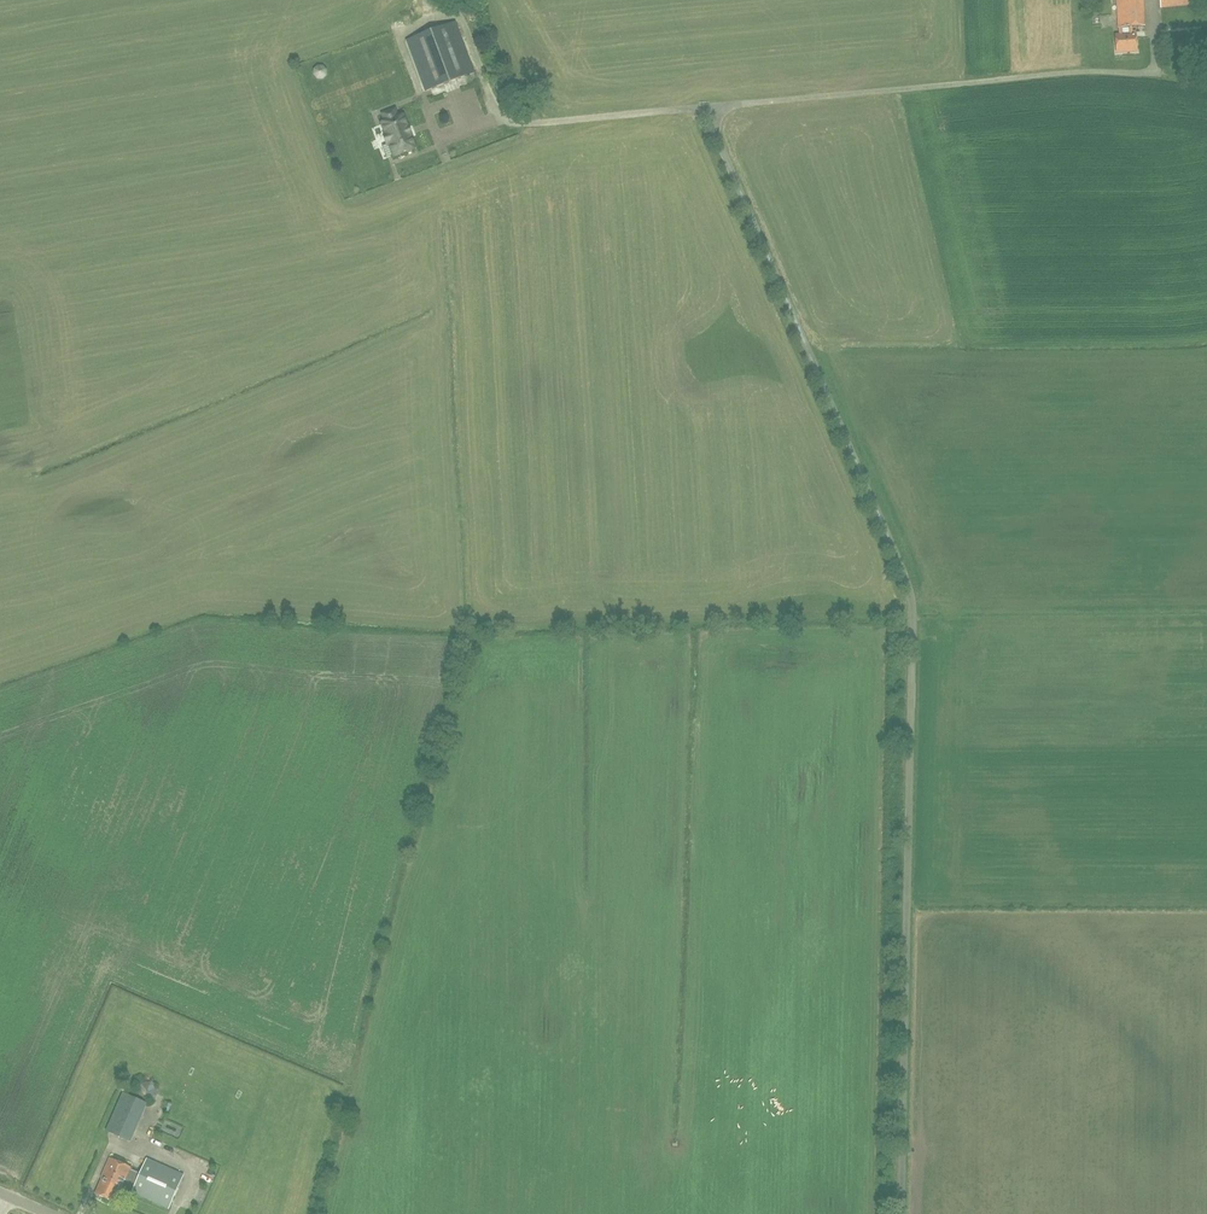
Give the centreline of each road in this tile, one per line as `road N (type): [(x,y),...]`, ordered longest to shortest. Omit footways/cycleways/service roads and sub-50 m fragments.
road 1 (unclassified): [(910,1213),(920,658),(915,602),(700,113)]
road 2 (unclassified): [(700,113),(1141,73),(1206,81)]
road 3 (unclassified): [(517,125),(700,113)]

